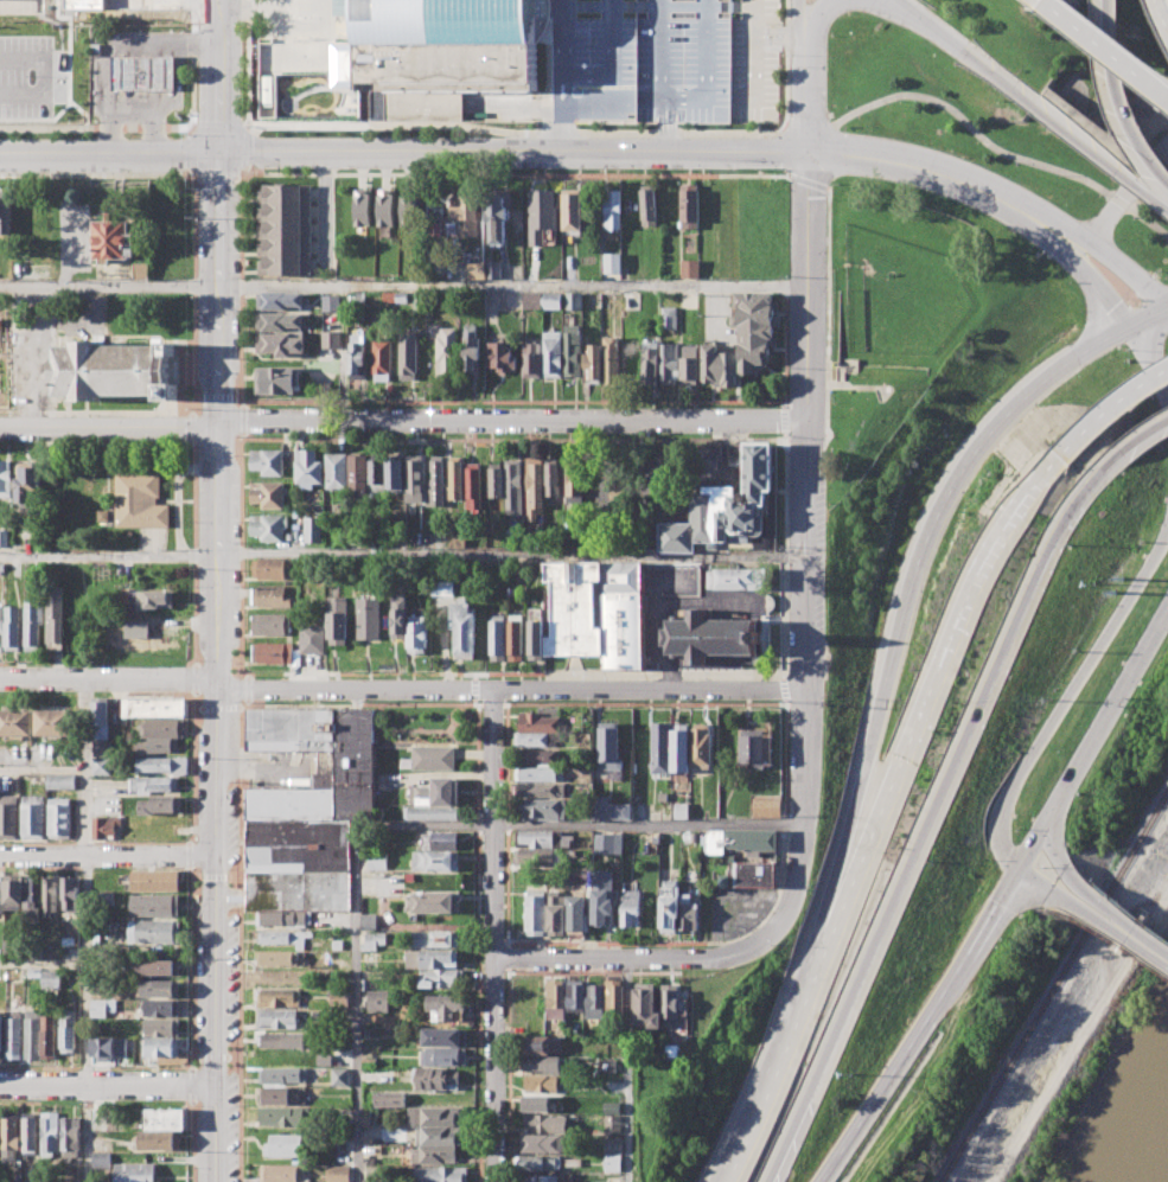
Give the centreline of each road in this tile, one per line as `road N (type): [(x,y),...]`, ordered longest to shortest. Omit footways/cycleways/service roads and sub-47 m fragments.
road 1 (tertiary): [(214,1181),(222,148)]
road 2 (residential): [(808,422),(0,427)]
road 3 (residential): [(767,932),(794,890),(805,811),(806,149)]
road 4 (motorway): [(769,1181),(1053,530),(1100,468)]
road 5 (motorway): [(1128,327),(1048,376),(1003,415),(938,506),(900,616),(864,767),(848,896)]
road 6 (residential): [(806,149),(222,148)]
road 7 (residential): [(494,686),(494,1181)]
road 8 (motorway): [(1062,453),(984,561),(848,896)]
road 9 (tertiary): [(1167,310),(1131,273),(1011,196),(895,154),(806,149)]
road 10 (tertiary): [(1167,532),(1009,793),(998,832),(1021,865)]
road 11 (tertiary): [(806,149),(982,200),(1055,248),(1128,327)]
road 12 (motorway): [(817,1181),(1021,865)]
road 13 (motorway): [(848,896),(776,1074),(718,1181)]
road 14 (residential): [(494,686),(805,686)]
road 15 (tertiary): [(1021,865),(1167,618)]
road 16 (residential): [(767,932),(714,956),(494,957)]
road 17 (residential): [(216,684),(494,686)]
road 18 (motorway): [(962,50),(1167,203)]
road 19 (residential): [(222,148),(0,150)]
road 20 (residential): [(216,684),(0,677)]
road 21 (residential): [(216,855),(0,855)]
road 22 (residential): [(213,1082),(0,1083)]
road 23 (motorway): [(1105,0),(1124,109),(1167,183)]
road 24 (motorway): [(1167,97),(1044,0)]
road 25 (tertiary): [(222,148),(220,0)]
road 26 (motorway): [(1167,371),(1062,453)]
road 27 (tertiary): [(1167,959),(1057,886)]
road 28 (tertiary): [(806,149),(804,23)]

